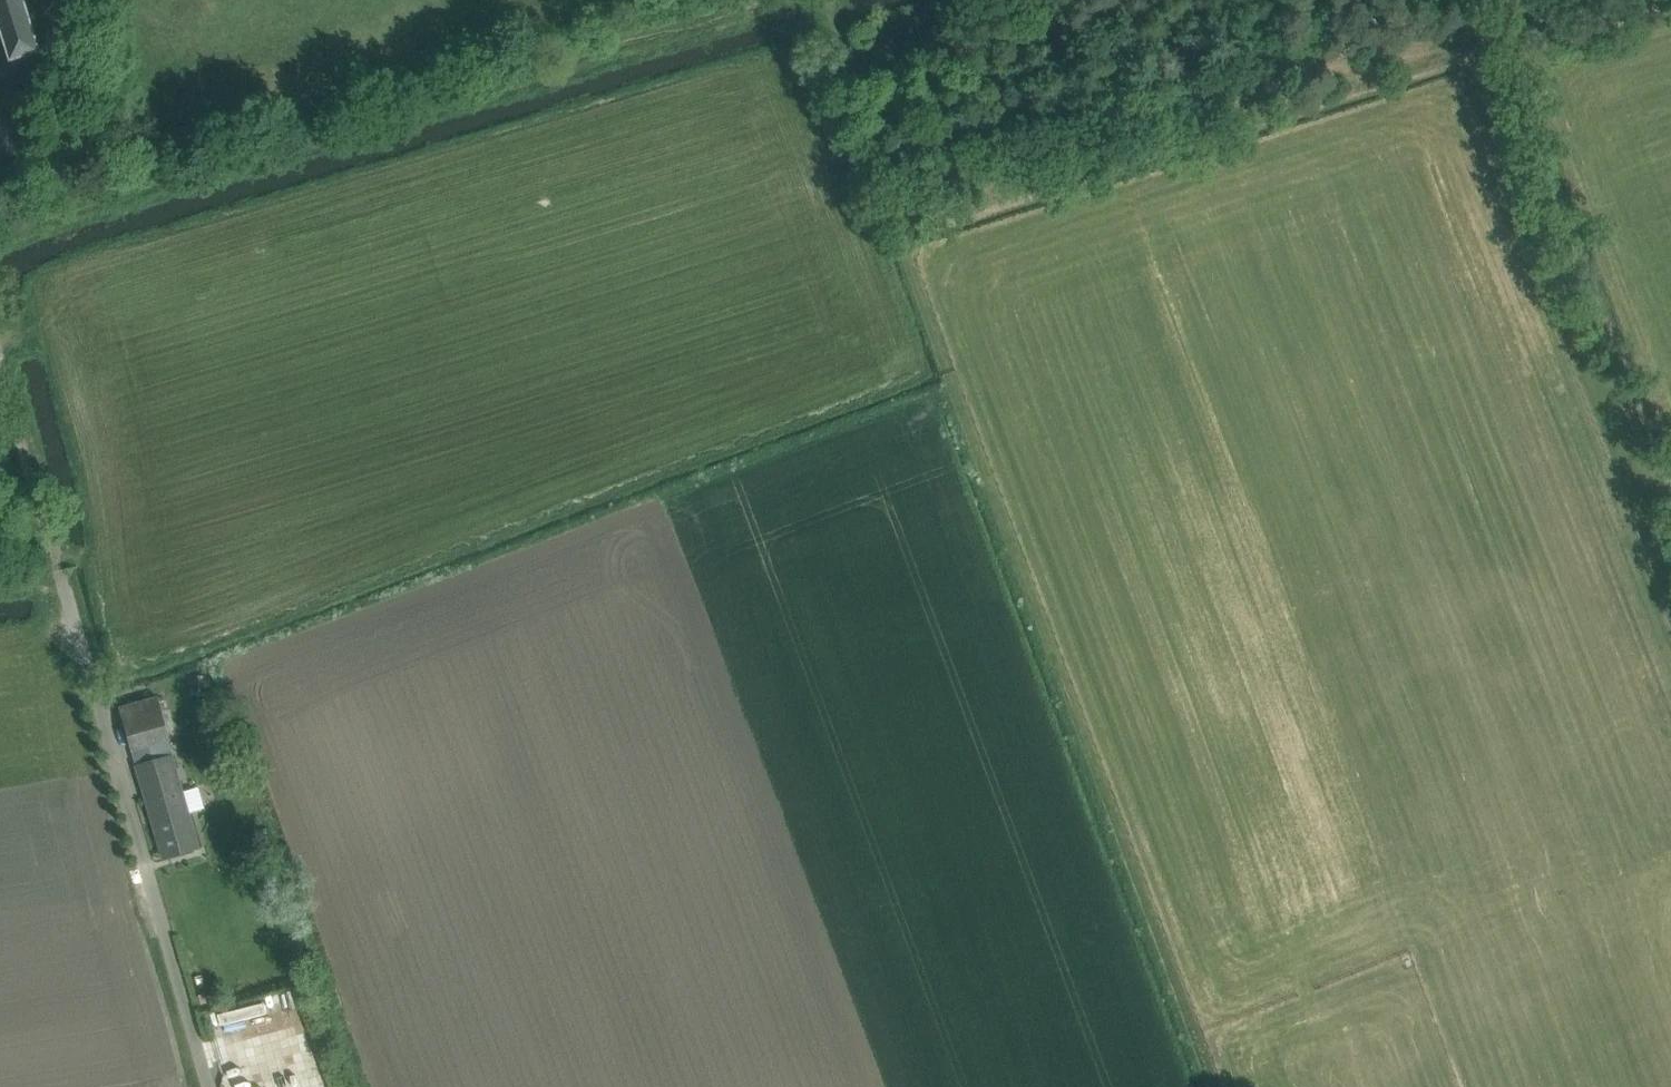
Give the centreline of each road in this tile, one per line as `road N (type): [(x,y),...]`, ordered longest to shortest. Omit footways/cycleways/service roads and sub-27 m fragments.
road 1 (unclassified): [(209,1086),(61,566)]

